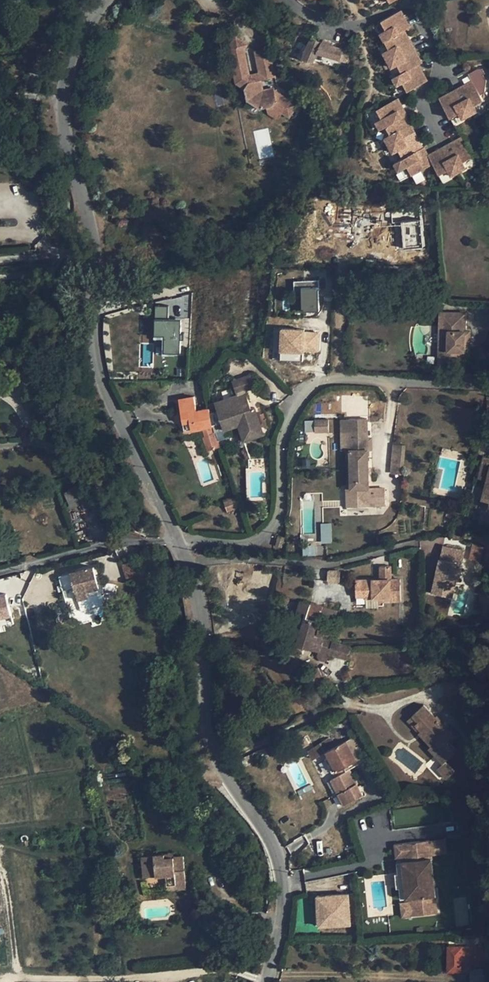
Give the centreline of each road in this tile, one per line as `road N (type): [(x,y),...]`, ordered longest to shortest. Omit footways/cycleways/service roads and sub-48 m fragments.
road 1 (residential): [(264,981),(282,919),(279,855),(213,739),(189,562)]
road 2 (residential): [(177,537),(247,544),(274,528),(283,513),(284,435),(304,393),(321,380),(488,392)]
road 3 (residential): [(177,537),(103,383),(92,251)]
road 4 (residential): [(92,251),(65,91),(72,59),(105,0)]
road 5 (residential): [(408,544),(329,566),(189,562)]
road 6 (residential): [(0,570),(102,541),(177,537)]

